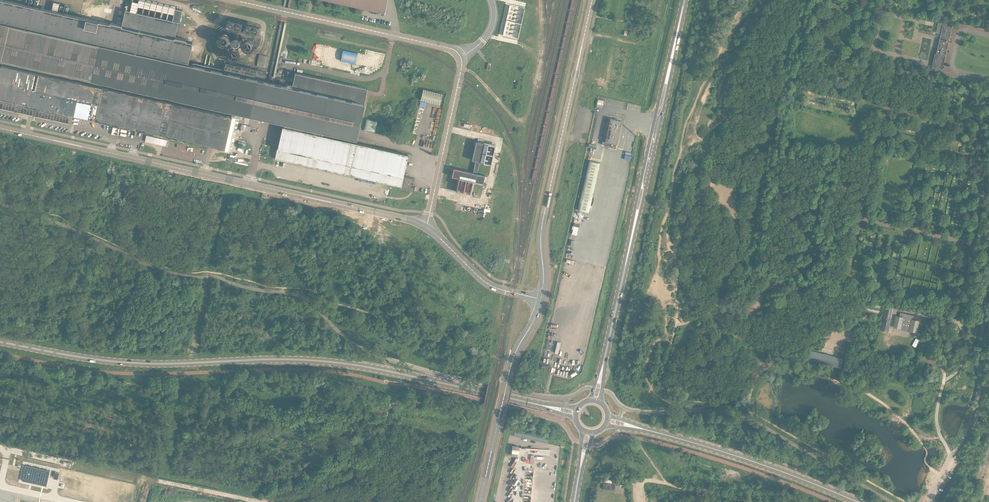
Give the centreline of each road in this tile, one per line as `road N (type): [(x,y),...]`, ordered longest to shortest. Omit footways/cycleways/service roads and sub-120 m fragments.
road 1 (secondary): [(575,413),(297,359),(129,362),(0,342)]
road 2 (primary): [(595,400),(685,0)]
road 3 (secondary): [(858,501),(713,448),(608,421)]

